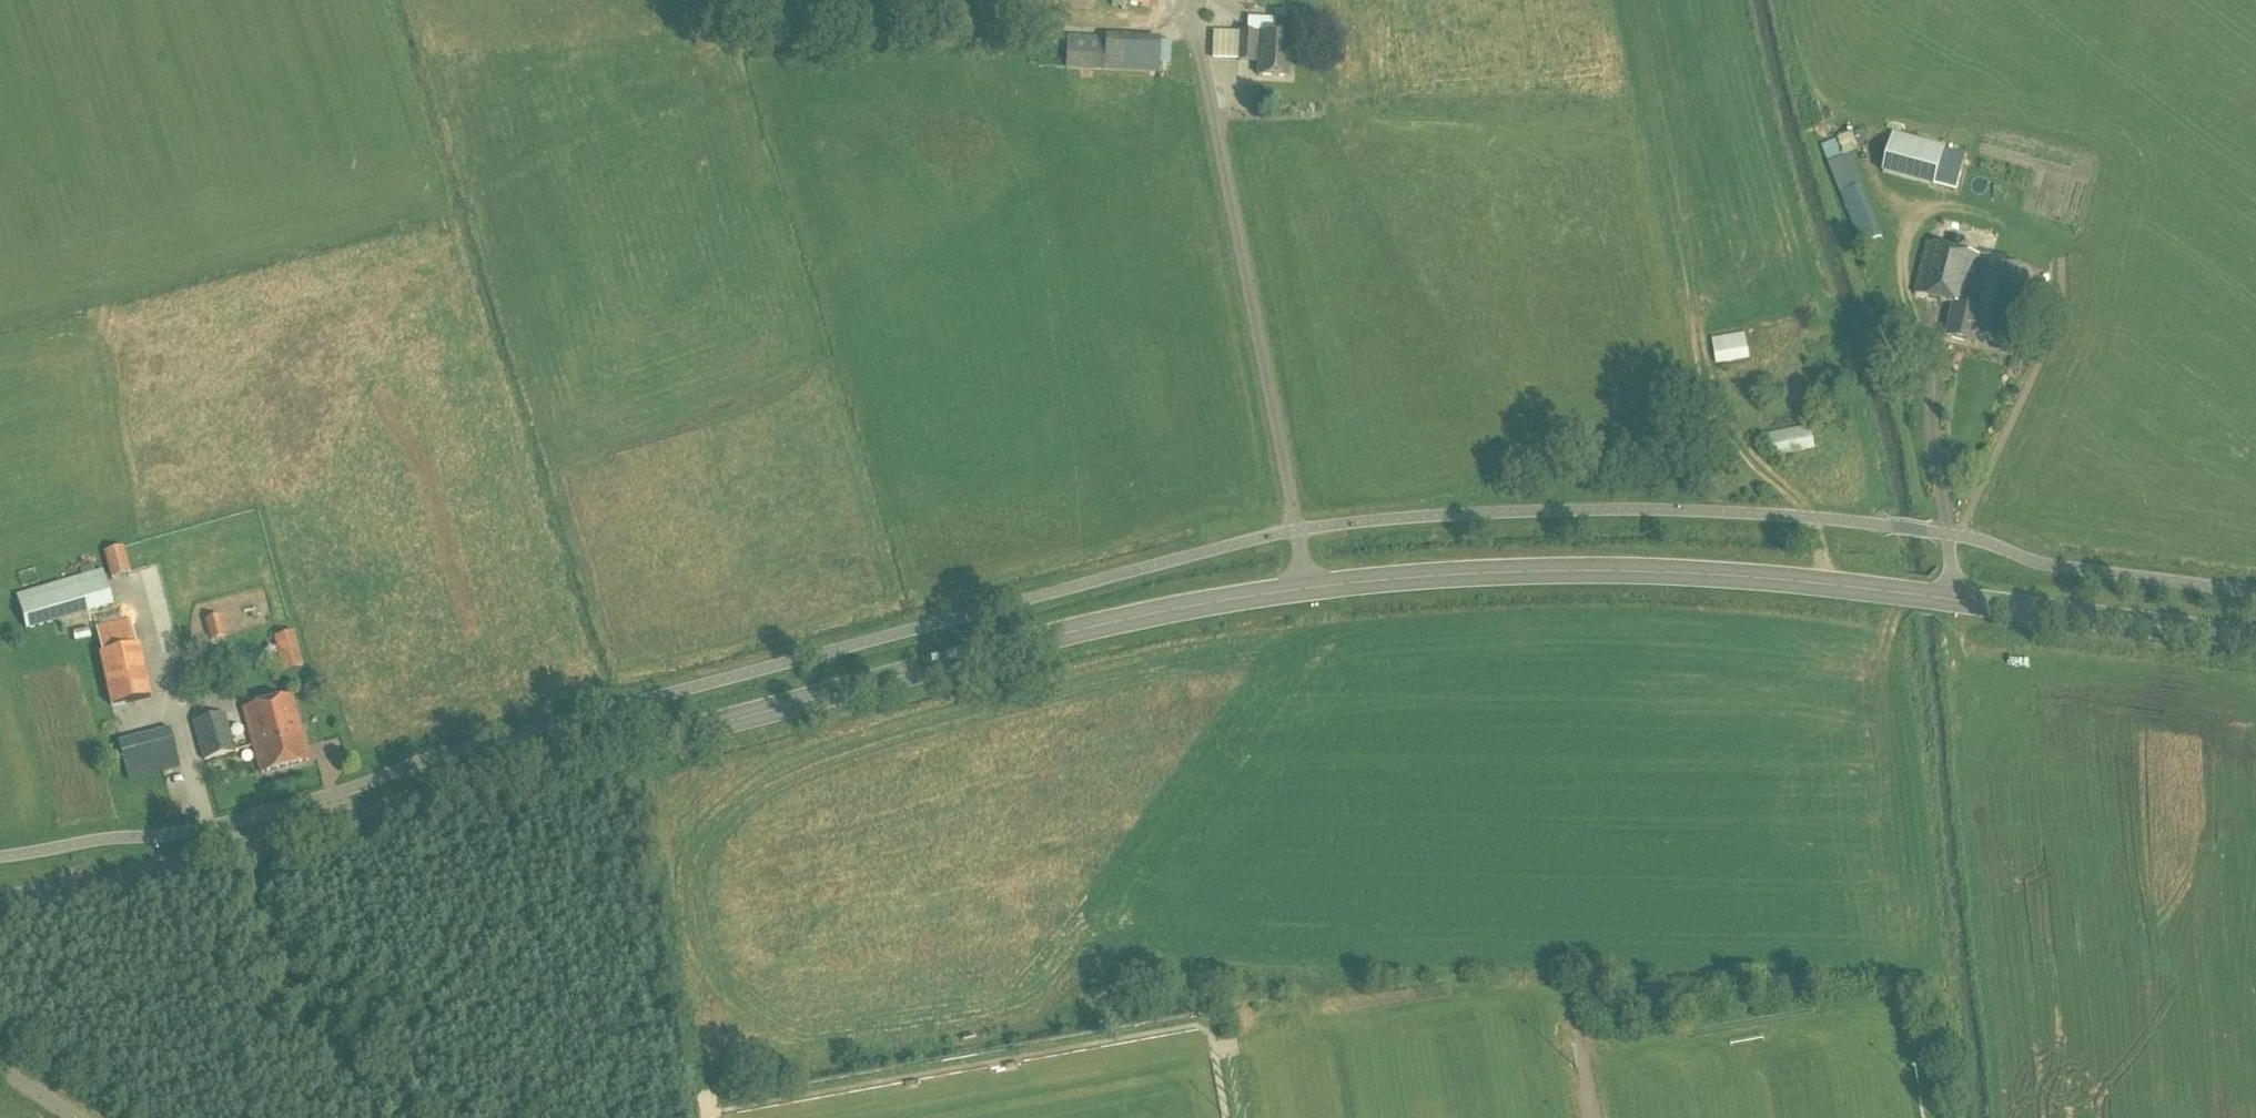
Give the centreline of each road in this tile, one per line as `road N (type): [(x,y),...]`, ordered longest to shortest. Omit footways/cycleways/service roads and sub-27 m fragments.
road 1 (secondary): [(0,909),(75,897),(1133,619),(1308,588),(1548,571),(1715,576),(2255,640)]
road 2 (track): [(1898,264),(1840,291),(1783,330)]

